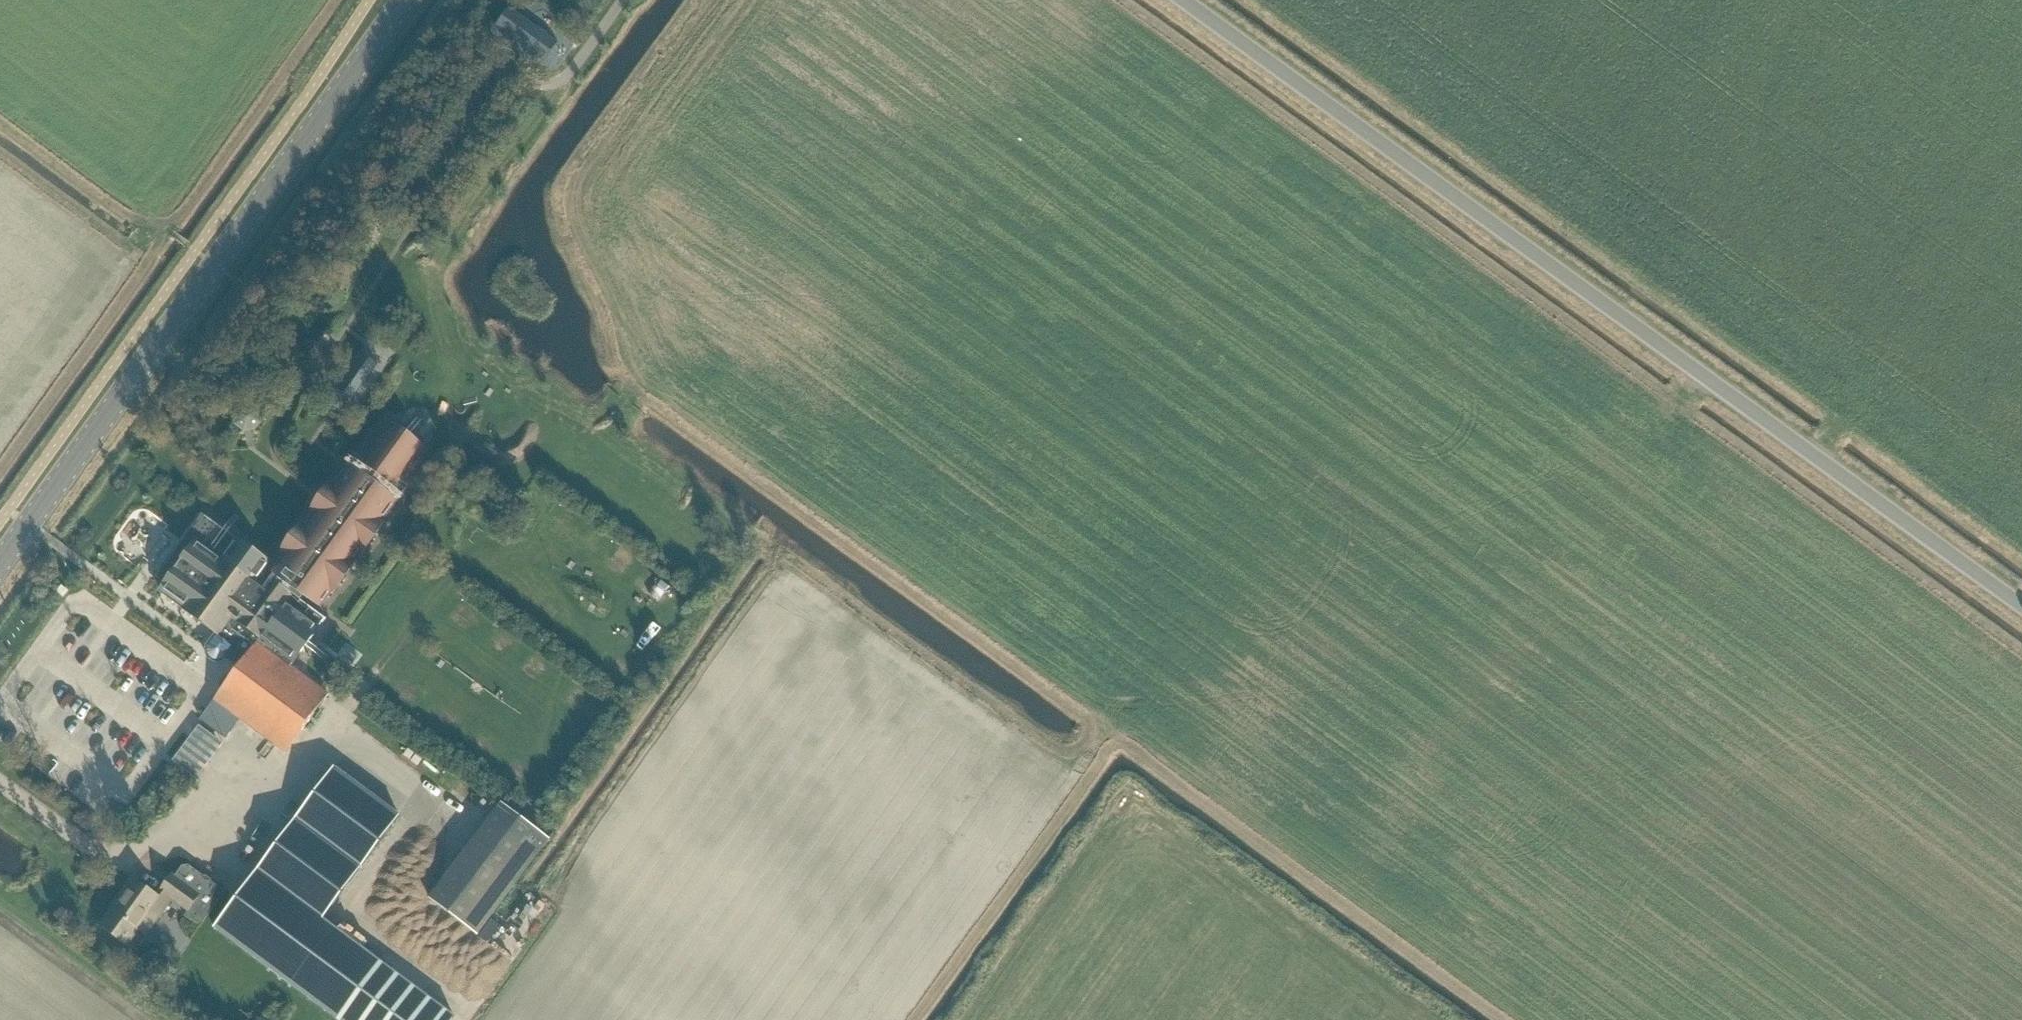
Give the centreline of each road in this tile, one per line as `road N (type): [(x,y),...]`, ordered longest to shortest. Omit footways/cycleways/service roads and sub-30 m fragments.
road 1 (tertiary): [(2021,606),(1182,0)]
road 2 (tertiary): [(0,565),(405,0)]

